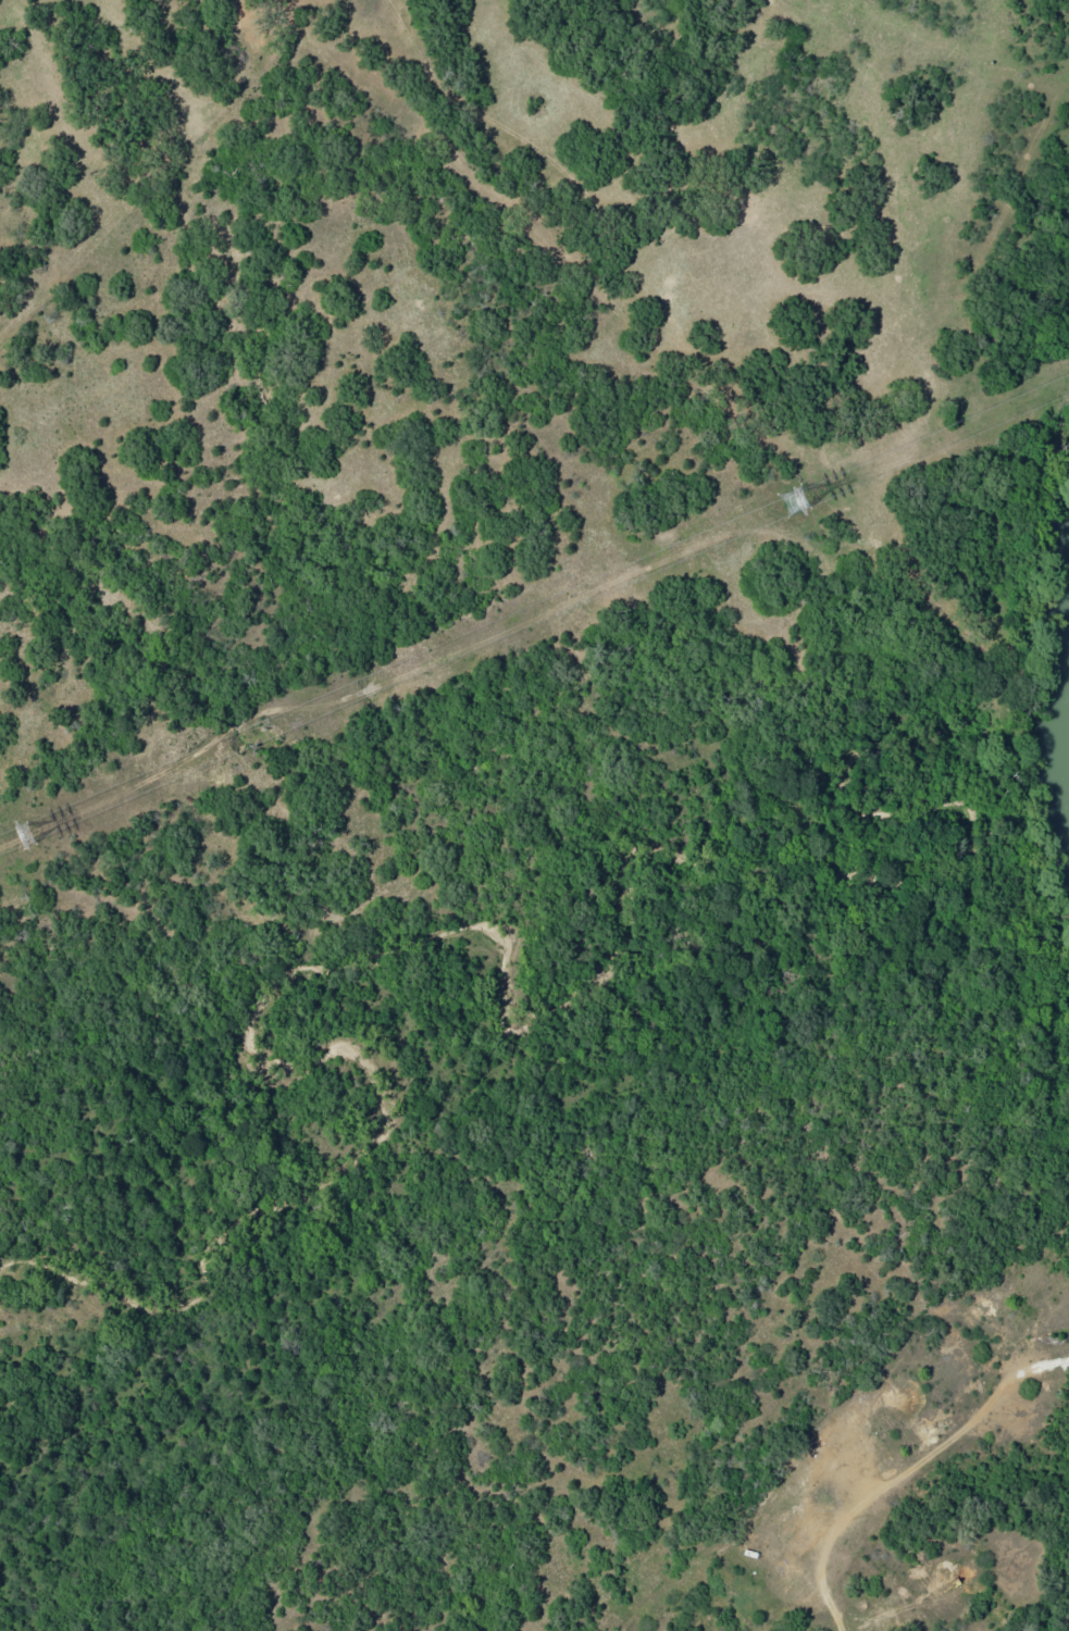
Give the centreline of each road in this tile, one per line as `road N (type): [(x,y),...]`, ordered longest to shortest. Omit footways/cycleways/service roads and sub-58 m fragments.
road 1 (residential): [(856,1630),(859,1601),(896,1516),(996,1416),(1068,1393)]

